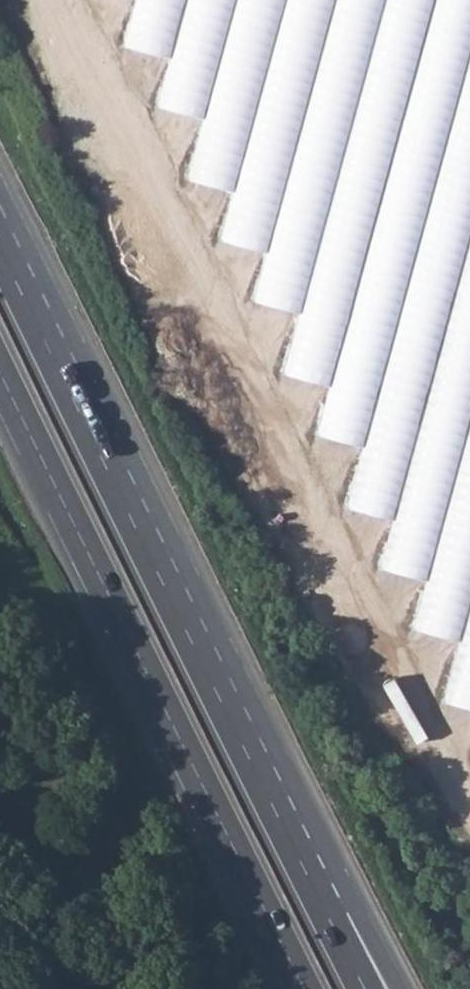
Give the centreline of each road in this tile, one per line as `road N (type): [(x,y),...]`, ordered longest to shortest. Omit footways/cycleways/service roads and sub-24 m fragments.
road 1 (trunk): [(311,874),(0,248)]
road 2 (trunk): [(0,372),(307,988)]
road 3 (trunk): [(403,988),(358,909),(311,874)]
road 4 (trunk): [(368,988),(311,874)]

